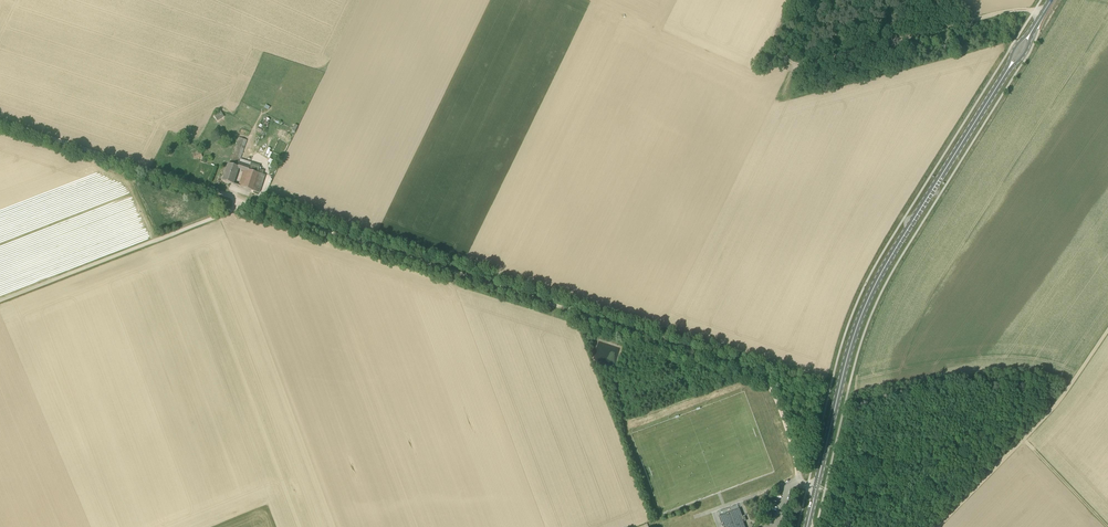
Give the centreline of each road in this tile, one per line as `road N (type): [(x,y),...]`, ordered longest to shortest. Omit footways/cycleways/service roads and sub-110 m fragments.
road 1 (track): [(816,488),(800,484),(776,399),(746,368),(249,204)]
road 2 (primary): [(1003,77),(868,299),(816,488)]
road 3 (track): [(791,0),(775,37),(797,65),(1015,11),(1042,15)]
road 4 (track): [(249,204),(0,301)]
road 5 (track): [(249,204),(0,120)]
road 6 (track): [(938,526),(1054,408),(1107,331)]
road 7 (track): [(1023,439),(1107,526)]

